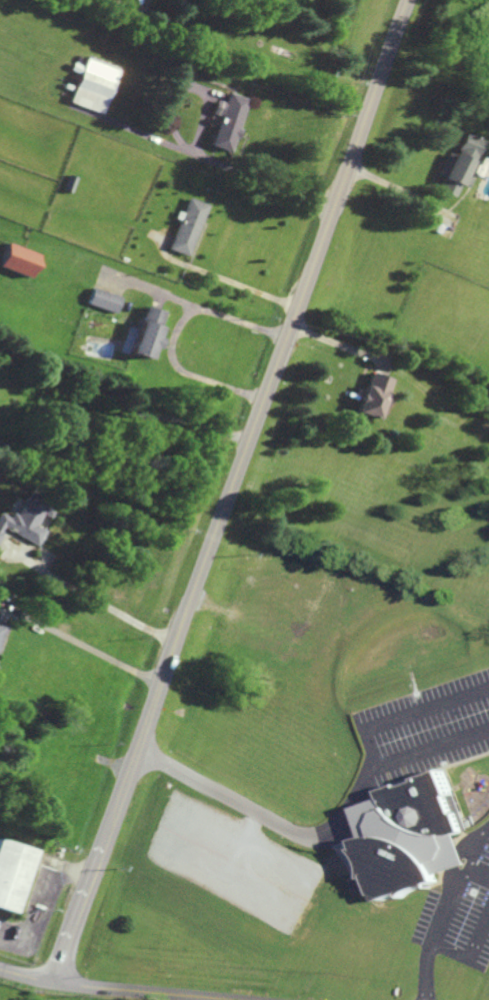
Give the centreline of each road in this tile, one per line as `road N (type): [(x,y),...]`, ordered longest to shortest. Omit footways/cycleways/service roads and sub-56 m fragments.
road 1 (tertiary): [(407,0),(137,748)]
road 2 (tertiary): [(137,748),(55,983)]
road 3 (secondary): [(0,971),(216,999)]

